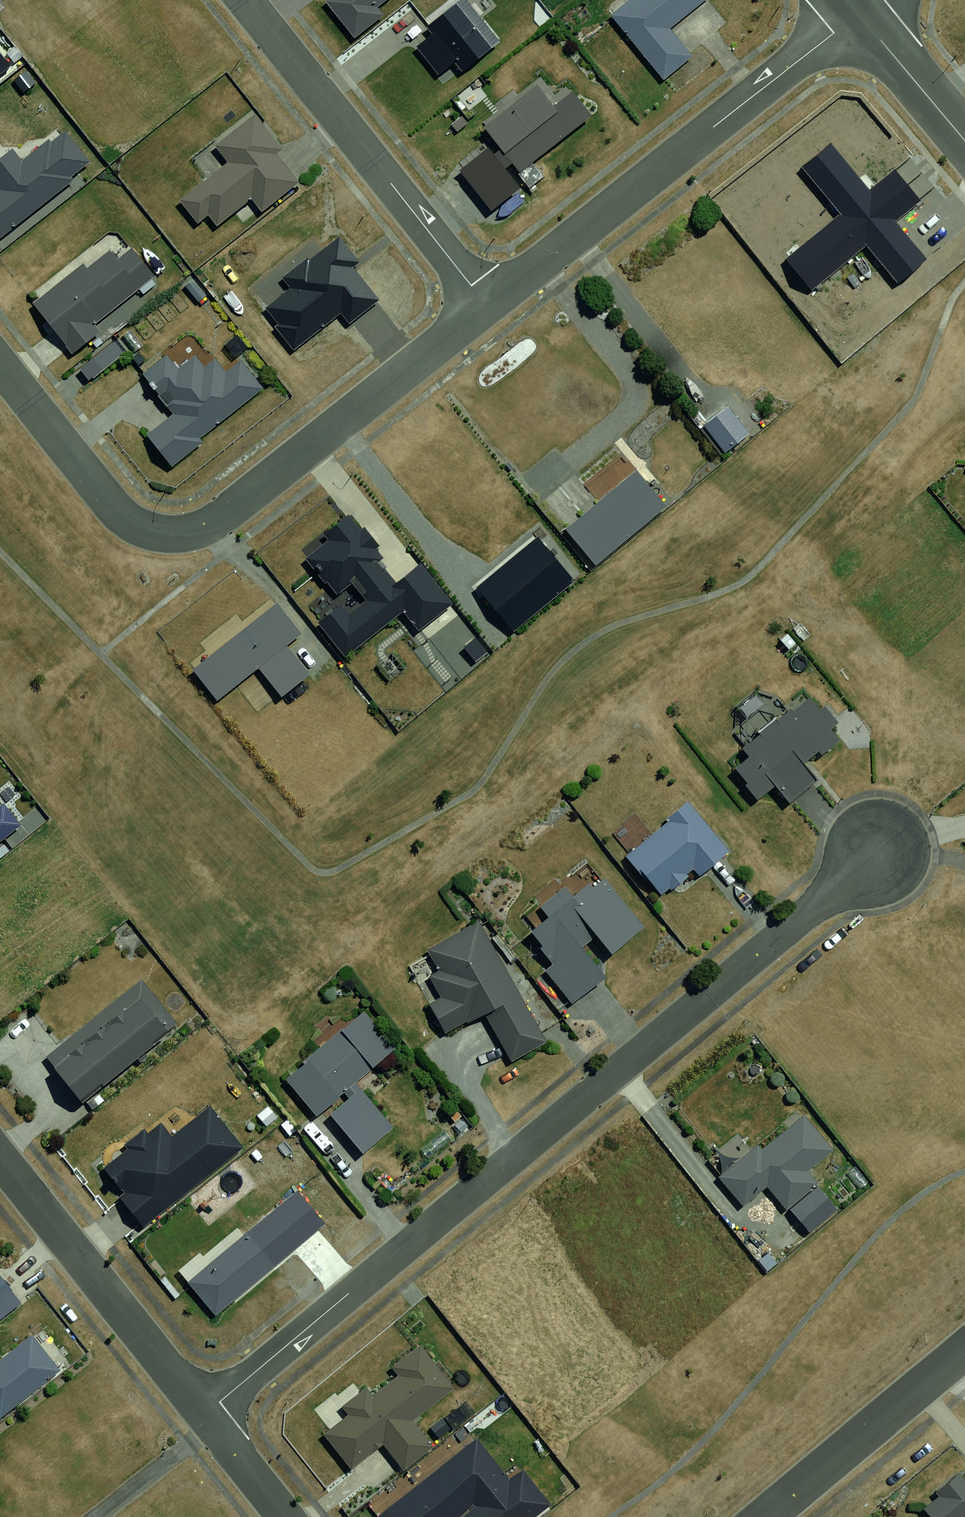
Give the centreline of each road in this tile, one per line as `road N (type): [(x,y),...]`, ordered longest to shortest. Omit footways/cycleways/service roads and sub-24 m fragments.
road 1 (residential): [(205,1414),(876,854)]
road 2 (residential): [(859,14),(485,303)]
road 3 (residential): [(485,303),(208,521),(162,532),(119,518)]
road 4 (residential): [(245,0),(485,303)]
road 5 (residential): [(0,1156),(205,1414)]
road 6 (residential): [(768,1516),(964,1351)]
road 7 (residential): [(0,367),(119,518)]
road 8 (residential): [(859,14),(964,140)]
road 9 (residential): [(205,1414),(286,1516)]

